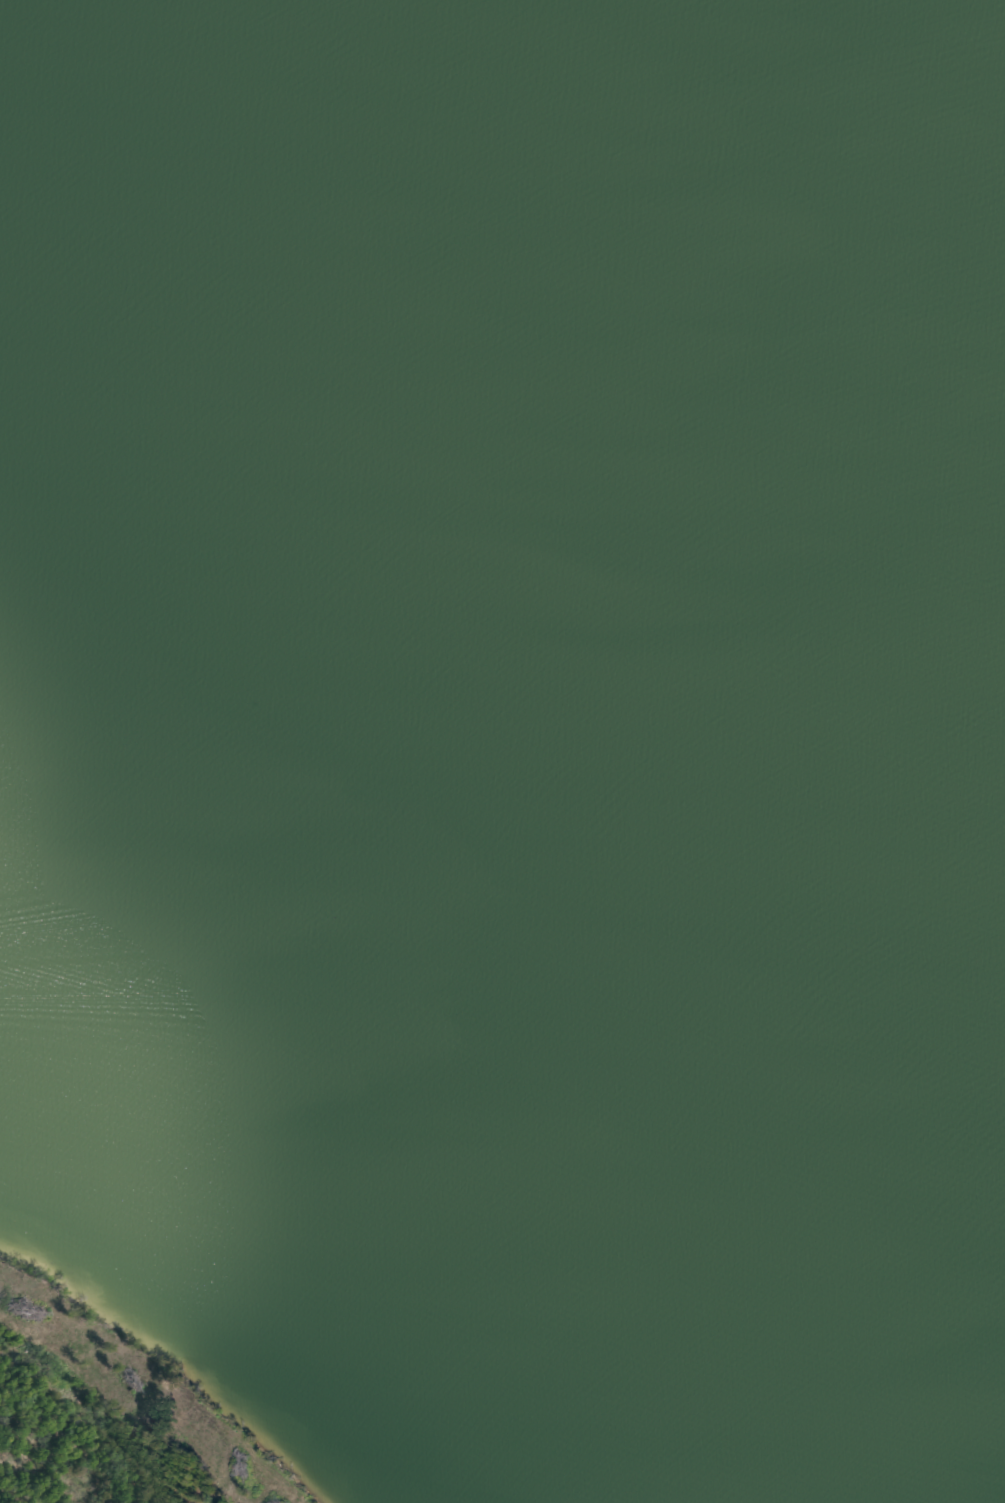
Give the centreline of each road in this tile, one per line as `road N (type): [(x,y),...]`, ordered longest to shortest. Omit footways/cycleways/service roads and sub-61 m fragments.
road 1 (track): [(199,1502),(101,1421),(28,1345),(0,1331)]

